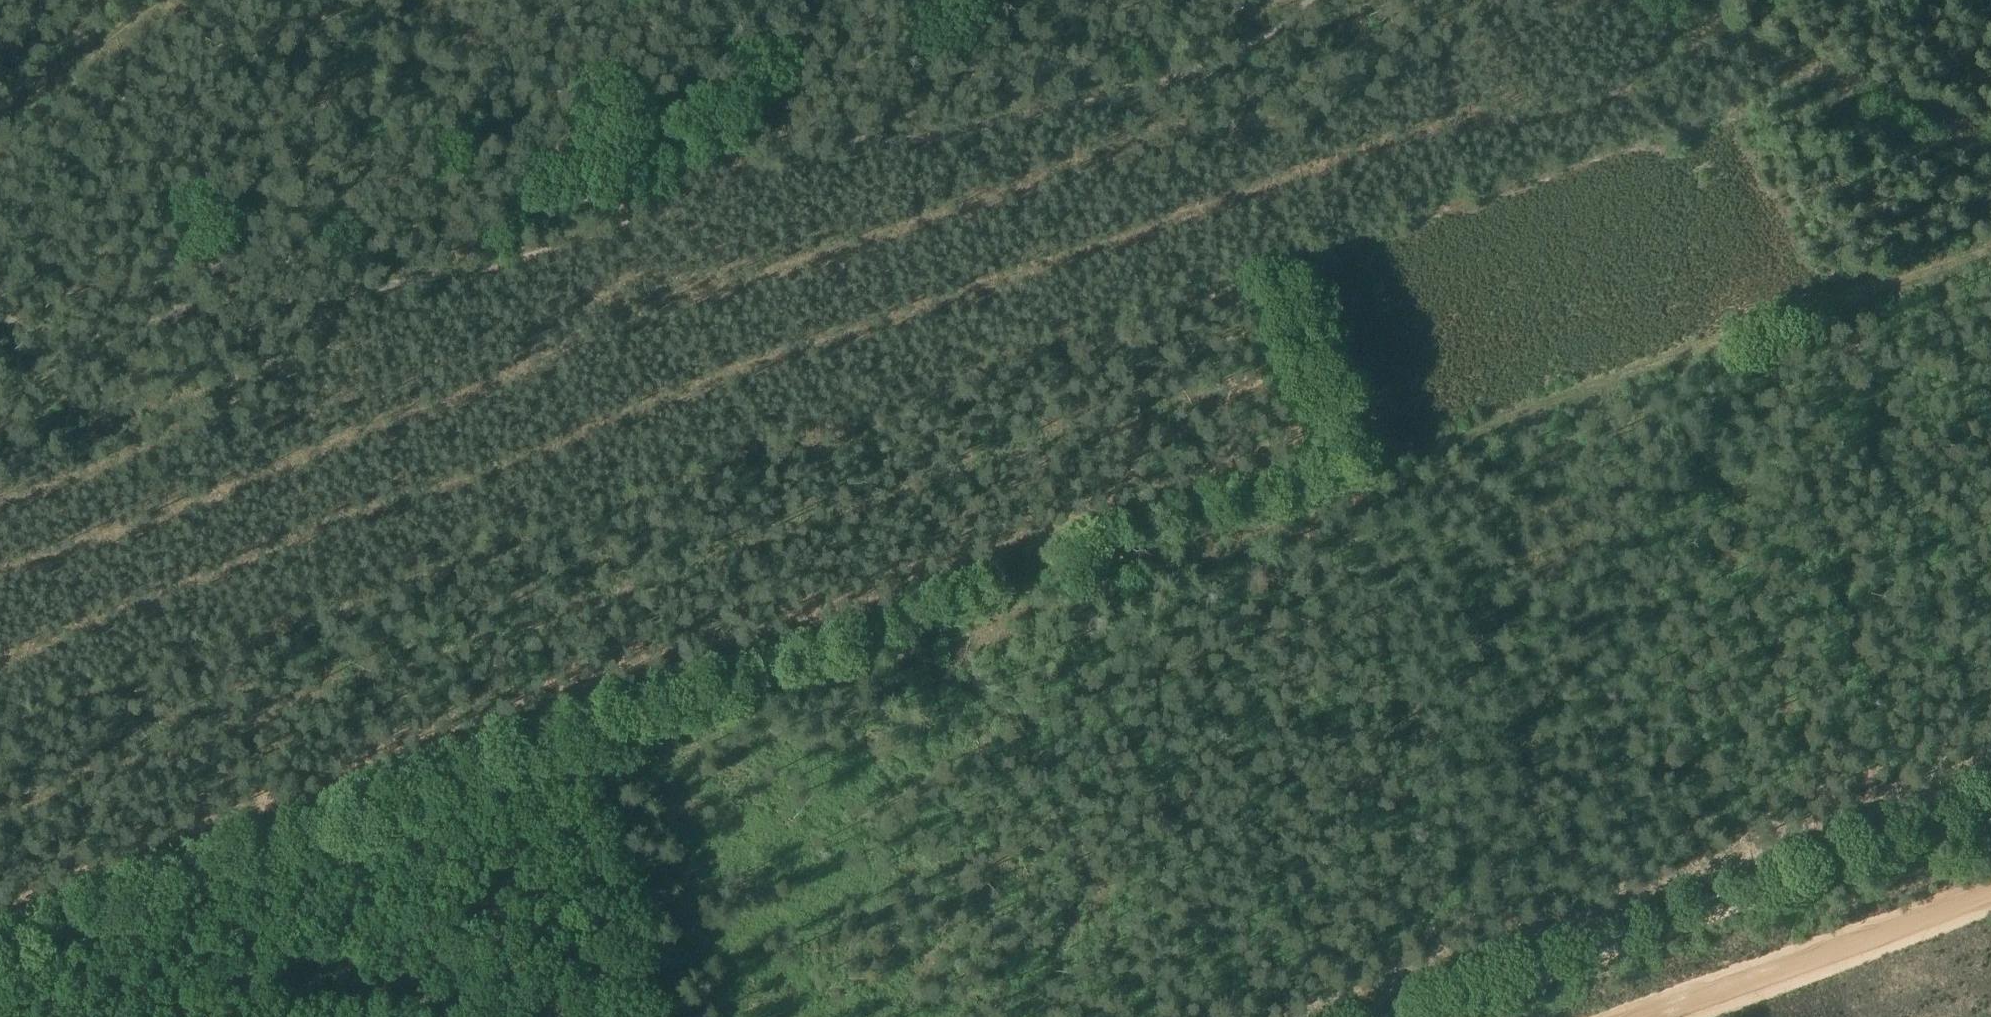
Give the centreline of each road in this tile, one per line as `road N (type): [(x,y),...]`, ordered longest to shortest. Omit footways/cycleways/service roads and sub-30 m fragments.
road 1 (track): [(1990,244),(1628,361),(201,865),(0,943)]
road 2 (track): [(1432,1016),(1990,816)]
road 3 (track): [(1640,1016),(1990,887)]

